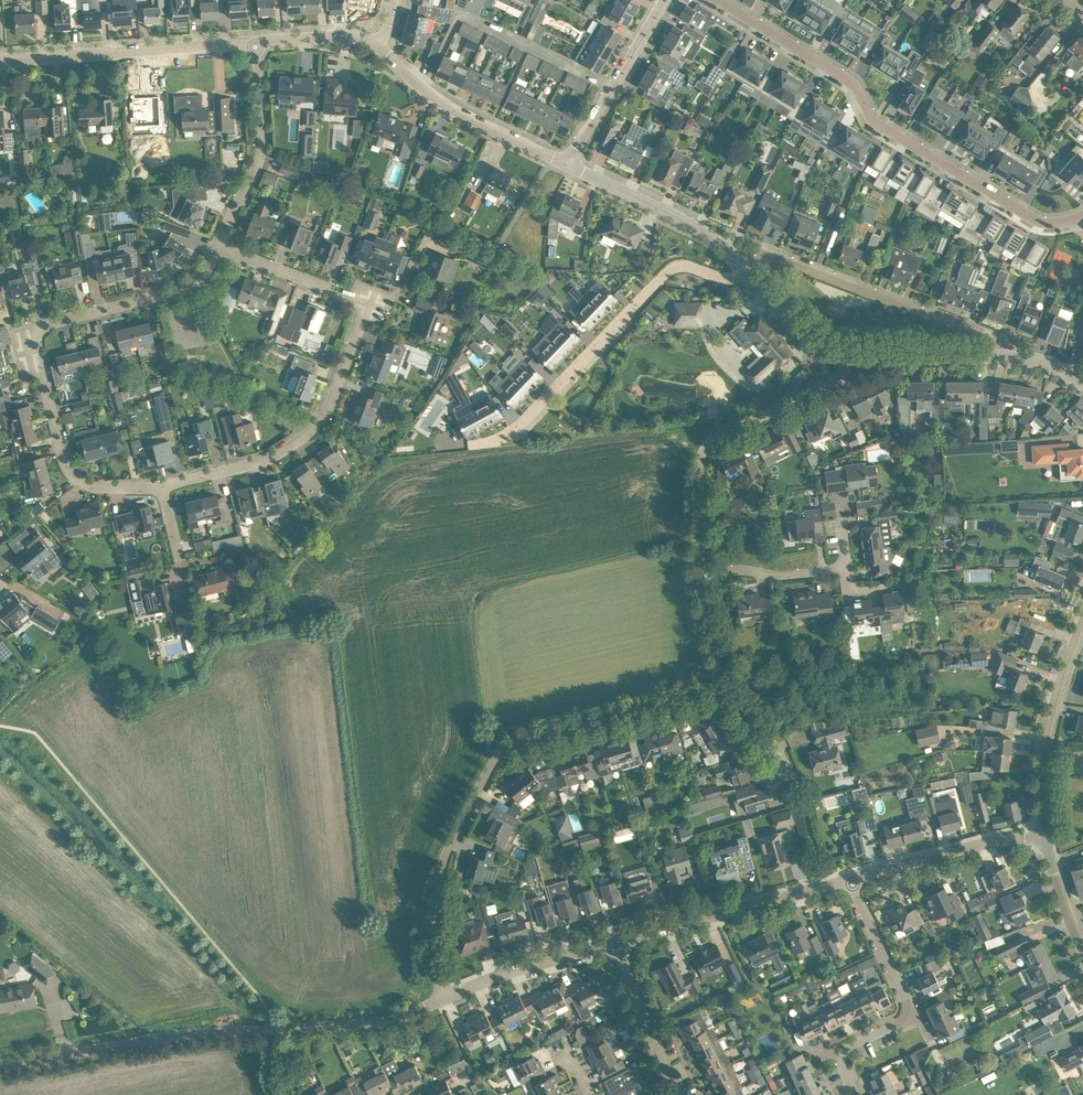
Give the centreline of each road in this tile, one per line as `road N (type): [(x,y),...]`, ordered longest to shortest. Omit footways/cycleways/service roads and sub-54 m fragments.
road 1 (residential): [(717,685),(499,752),(441,872),(430,947),(446,998)]
road 2 (residential): [(216,246),(369,302),(317,424),(268,459),(163,486)]
road 3 (residential): [(163,486),(96,487),(75,479),(32,330),(173,292),(190,283),(216,246)]
road 4 (unclassified): [(0,1066),(189,1035),(383,1021),(446,998)]
road 5 (residential): [(718,0),(859,87),(874,122),(1036,220),(1082,215)]
road 6 (residential): [(747,270),(732,279),(668,274),(505,440),(483,443)]
road 7 (unclassified): [(702,573),(703,448),(833,381),(848,352)]
road 8 (residential): [(1001,355),(996,343),(773,256),(747,270)]
road 9 (residential): [(851,1094),(847,1047),(902,1014),(905,994),(849,880)]
road 10 (residential): [(255,42),(0,60)]
road 11 (residential): [(625,941),(849,880)]
road 12 (residential): [(568,165),(446,103),(376,46)]
road 13 (tertiary): [(1039,830),(1041,744),(1082,620)]
road 14 (residential): [(255,42),(260,156),(216,246)]
road 15 (residential): [(747,270),(696,225),(568,165)]
road 16 (residential): [(849,880),(1039,830)]
road 17 (residential): [(568,165),(665,0)]
road 18 (residential): [(446,998),(625,941)]
road 19 (residential): [(680,1094),(633,1001),(625,941)]
road 20 (residential): [(1001,355),(848,352)]
road 21 (unclassified): [(702,573),(848,567)]
road 22 (residential): [(848,352),(807,333),(747,270)]
road 23 (residential): [(376,46),(345,36),(255,42)]

